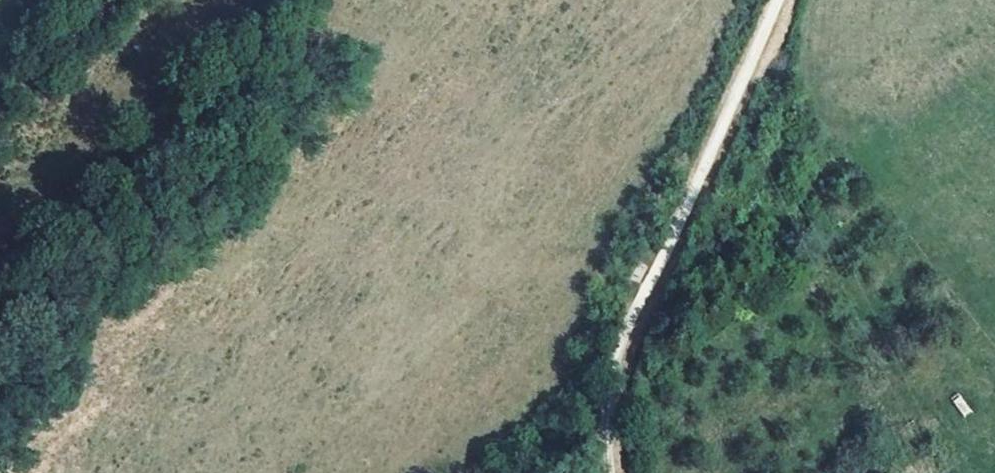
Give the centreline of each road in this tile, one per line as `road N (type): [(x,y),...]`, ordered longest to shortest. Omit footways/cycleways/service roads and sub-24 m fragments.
road 1 (track): [(779,0),(637,309),(606,418),(608,472)]

